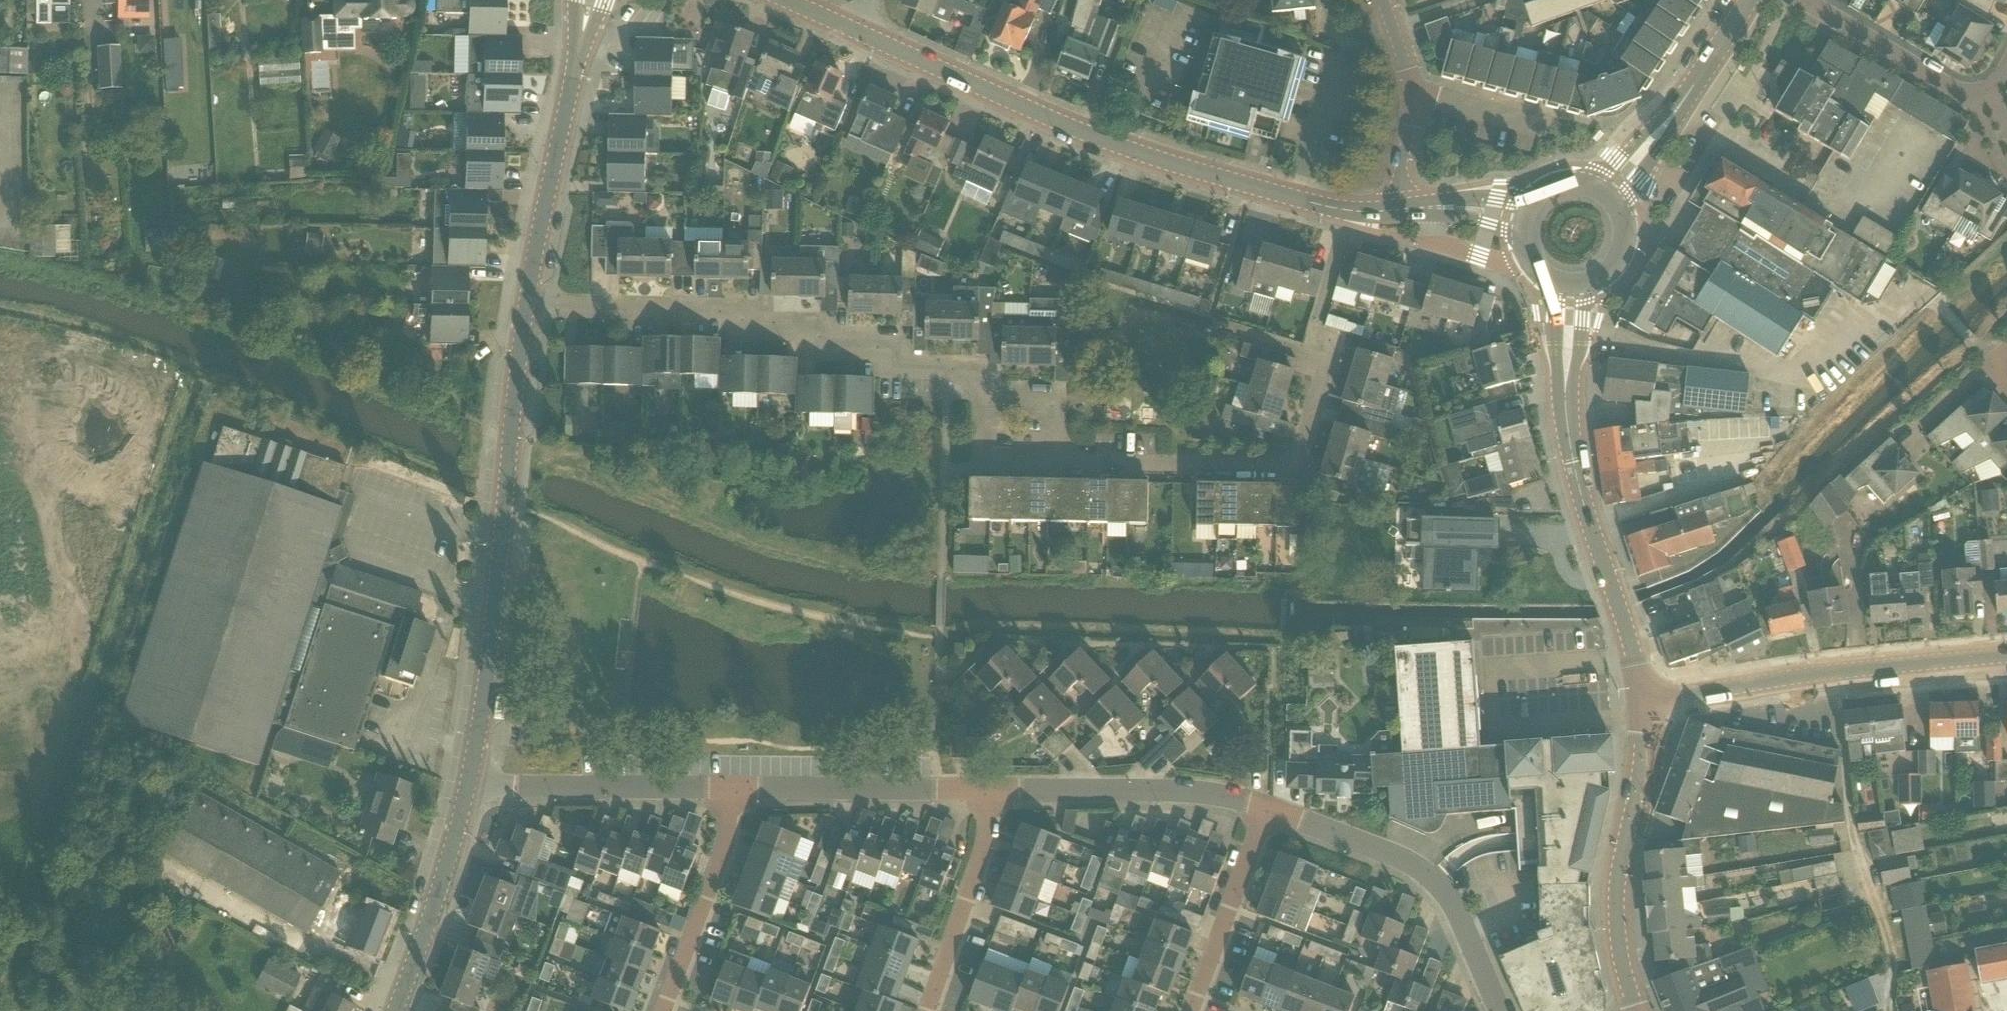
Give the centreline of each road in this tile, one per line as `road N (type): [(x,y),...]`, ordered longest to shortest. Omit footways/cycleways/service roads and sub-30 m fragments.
road 1 (secondary): [(1396,212),(1348,212),(1137,157),(868,43)]
road 2 (secondary): [(468,786),(535,302)]
road 3 (residential): [(994,401),(948,374),(810,334),(712,313),(535,302)]
road 4 (tertiary): [(1644,699),(1571,432),(1569,284)]
road 5 (residential): [(1337,344),(1297,468),(1058,468)]
road 6 (tertiary): [(2006,656),(1847,668),(1644,699)]
road 7 (residential): [(1499,1010),(1463,923),(1436,887),(1403,864),(1271,807)]
road 8 (tertiary): [(1644,699),(1648,754),(1625,899),(1630,964),(1647,1010)]
road 9 (secondary): [(535,302),(591,0)]
road 10 (residential): [(991,790),(1174,790),(1271,807)]
road 11 (residential): [(468,786),(741,790)]
road 12 (residential): [(741,790),(991,790)]
road 13 (secondary): [(1604,199),(1748,0)]
road 14 (secondary): [(393,1010),(468,786)]
road 15 (residential): [(664,1010),(741,790)]
road 16 (residential): [(926,1010),(981,858),(991,790)]
road 17 (residential): [(1271,807),(1192,1010)]
road 18 (residential): [(1992,113),(1811,0)]
road 19 (residential): [(1432,216),(1430,244),(1508,263),(1532,260)]
road 20 (residential): [(1058,468),(993,466),(994,401)]
road 21 (residential): [(1058,468),(1058,402),(994,401)]
road 22 (residential): [(1543,129),(1419,95)]
road 23 (secondary): [(1569,284),(1600,277),(1620,251),(1619,220),(1604,199)]

